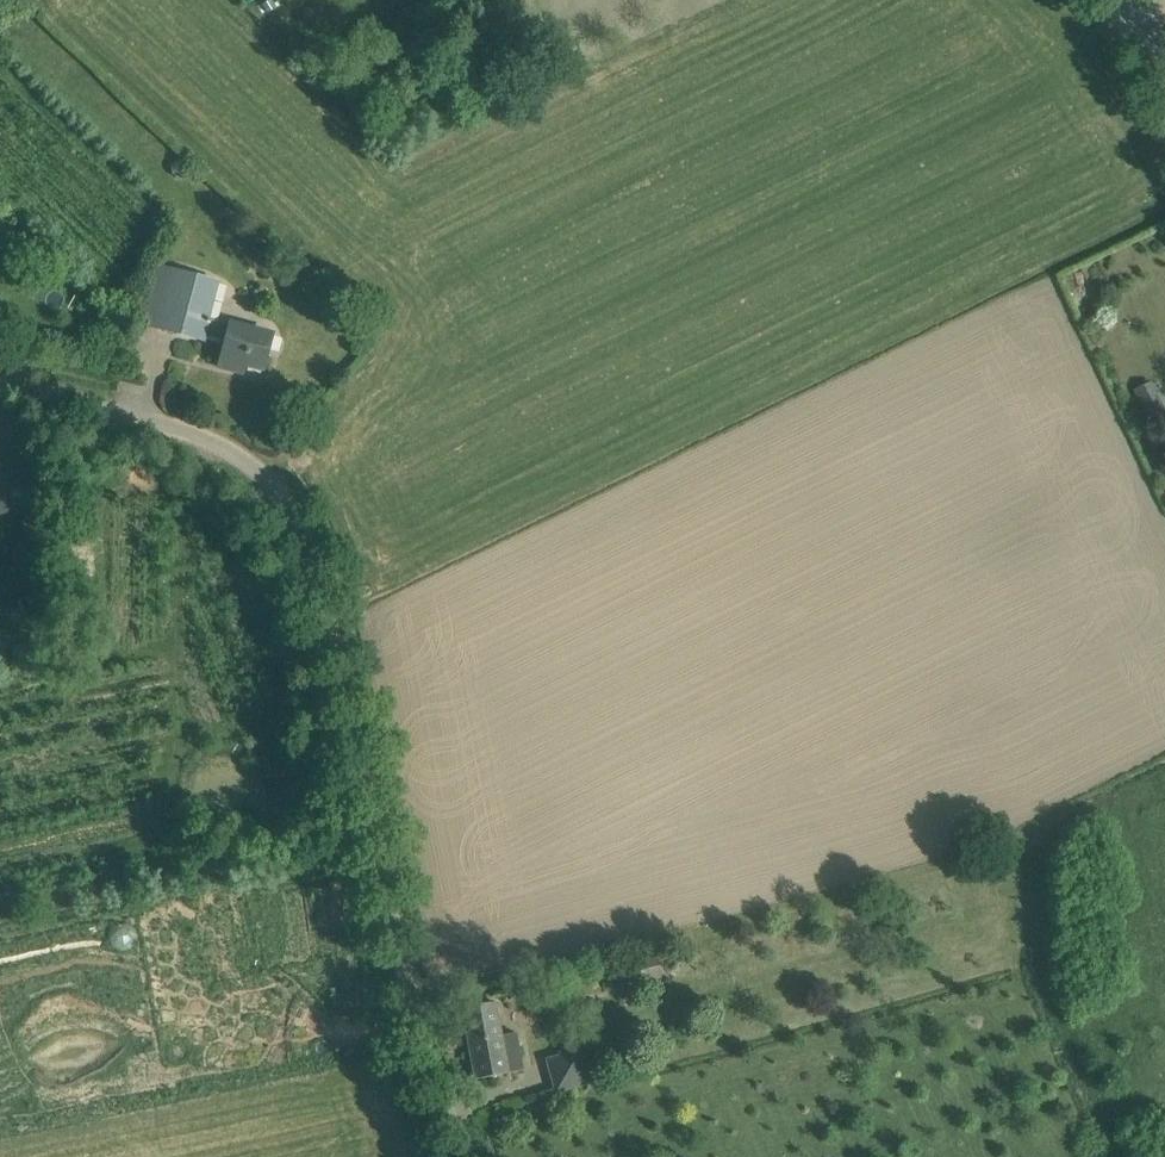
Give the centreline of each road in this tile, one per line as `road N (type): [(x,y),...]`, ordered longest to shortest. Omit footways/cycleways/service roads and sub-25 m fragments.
road 1 (unclassified): [(468,1156),(406,974),(316,572),(294,510),(259,472),(204,440),(0,387)]

